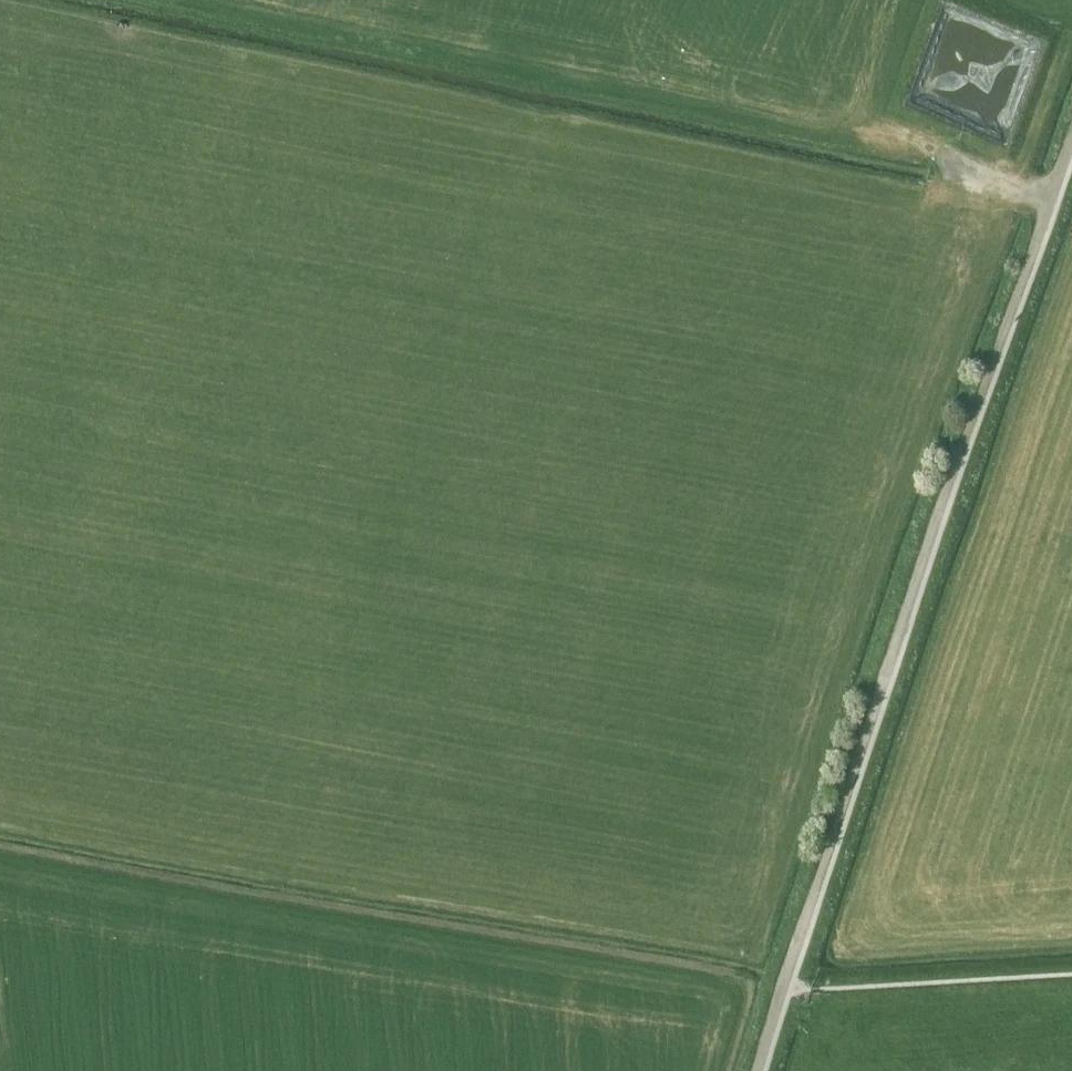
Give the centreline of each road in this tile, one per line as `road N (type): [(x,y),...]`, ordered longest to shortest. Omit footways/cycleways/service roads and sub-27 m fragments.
road 1 (track): [(760,1070),(889,665),(1071,137)]

